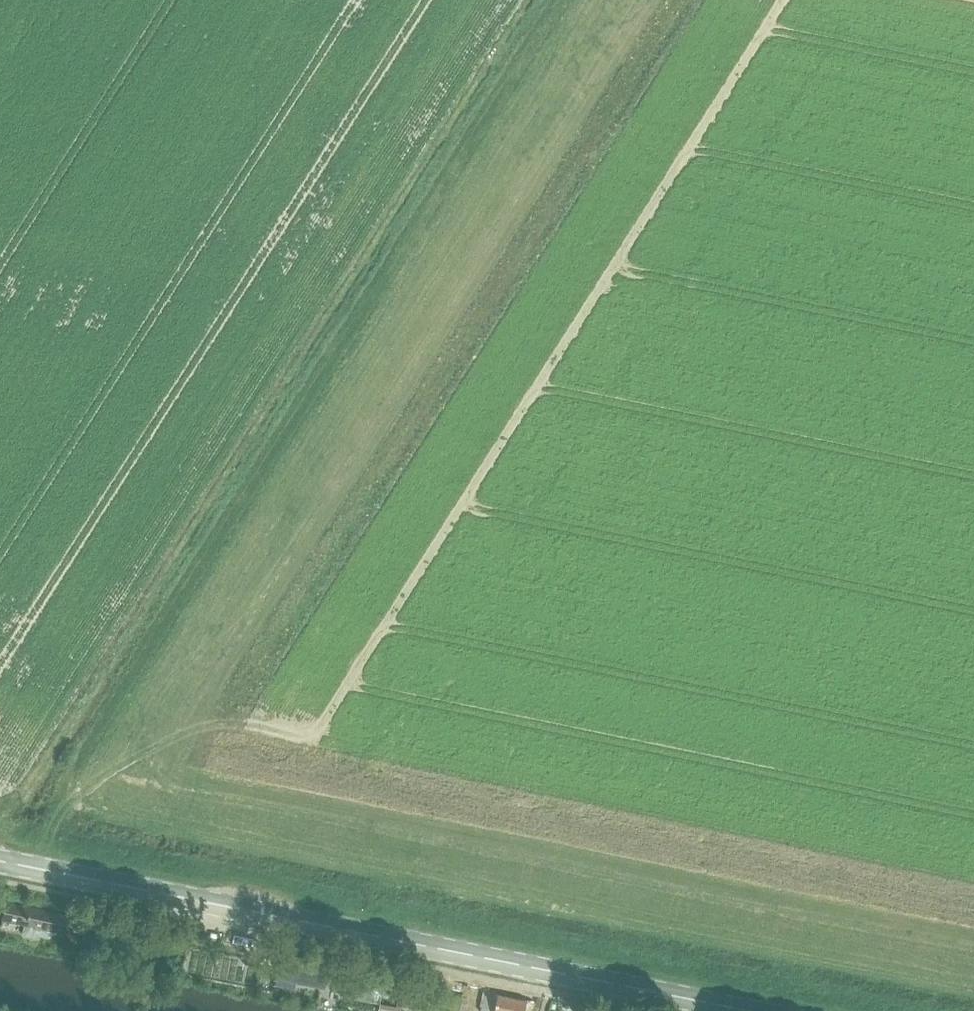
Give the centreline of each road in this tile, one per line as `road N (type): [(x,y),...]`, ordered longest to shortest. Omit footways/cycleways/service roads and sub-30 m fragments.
road 1 (tertiary): [(726,1010),(0,864)]

